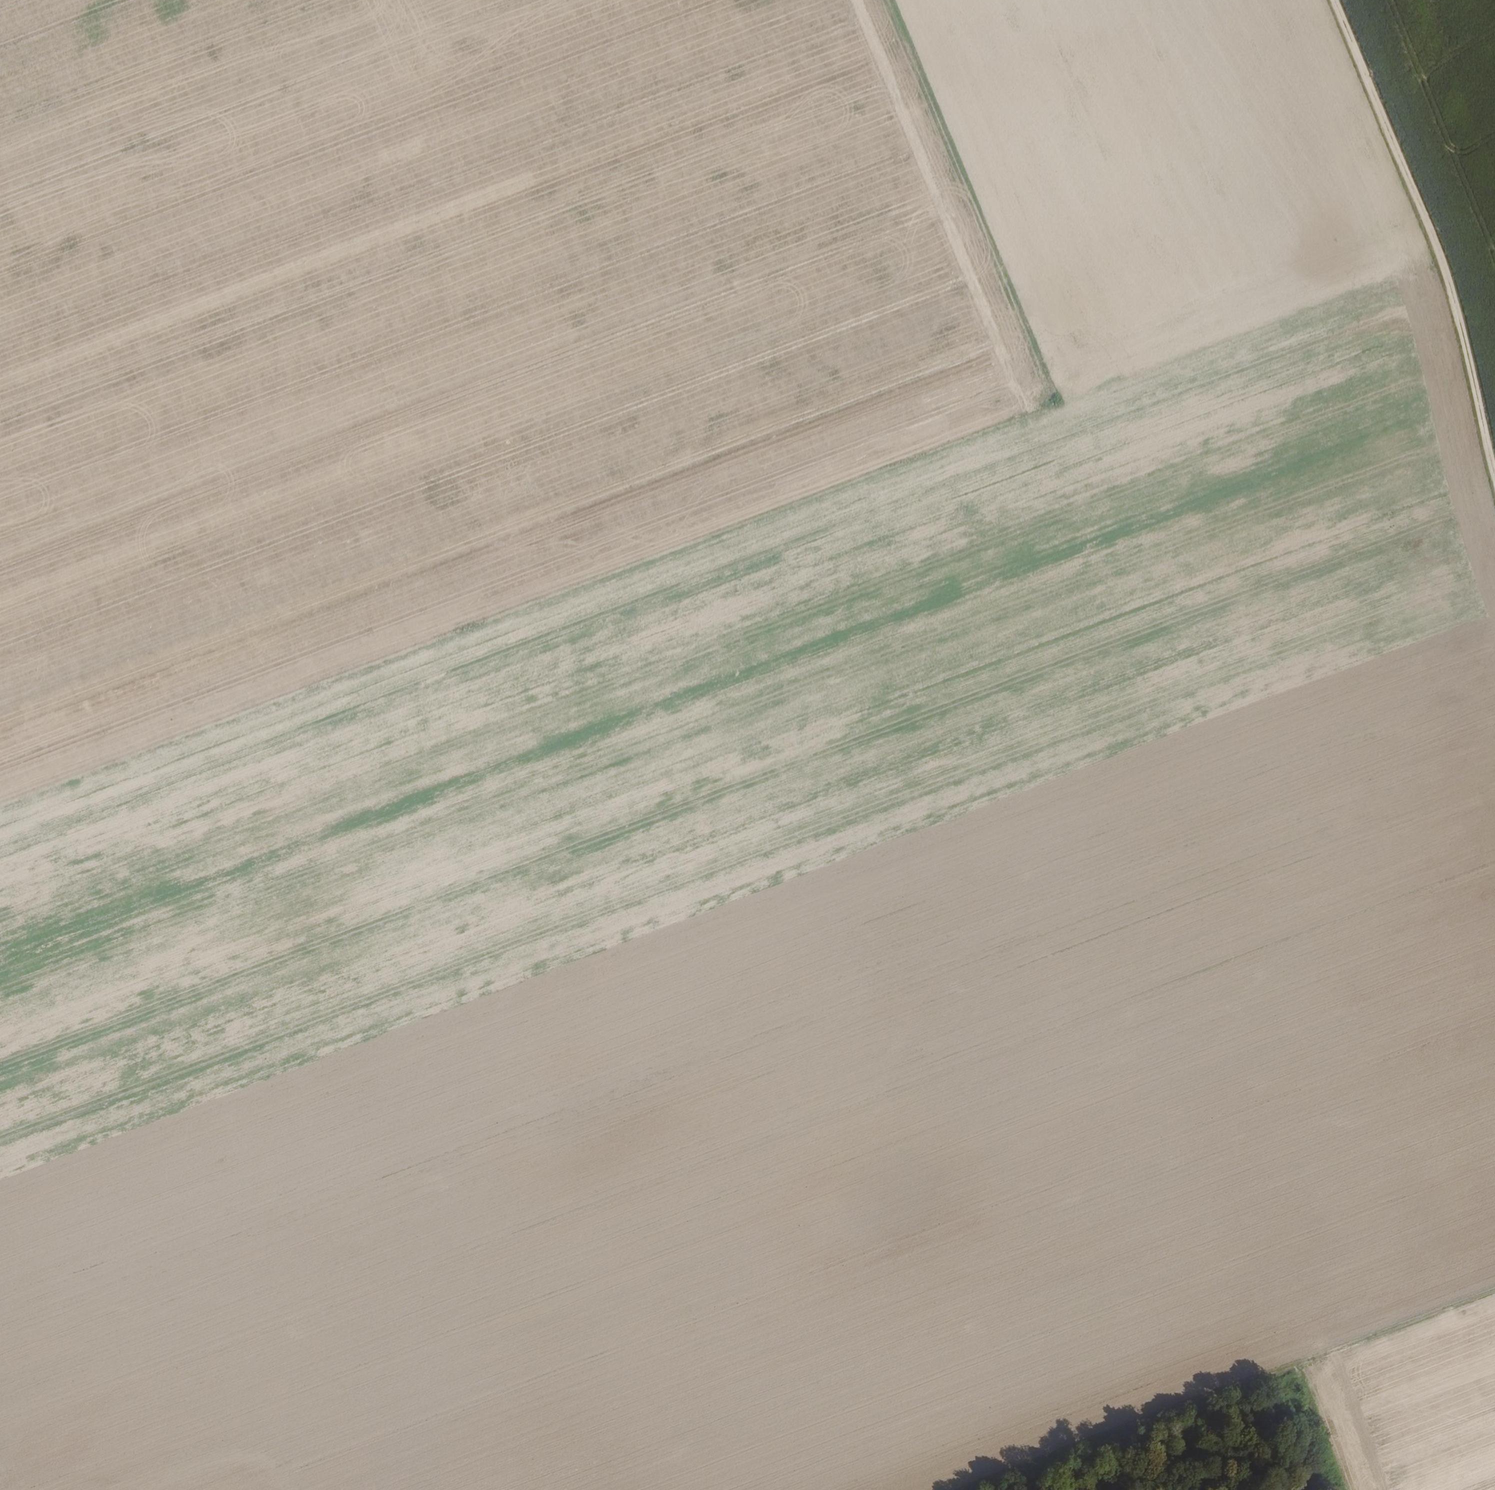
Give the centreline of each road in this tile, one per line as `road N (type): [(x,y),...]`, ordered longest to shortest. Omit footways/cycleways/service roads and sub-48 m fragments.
road 1 (track): [(1494,1285),(987,1489)]
road 2 (track): [(1332,0),(1443,269),(1494,482)]

